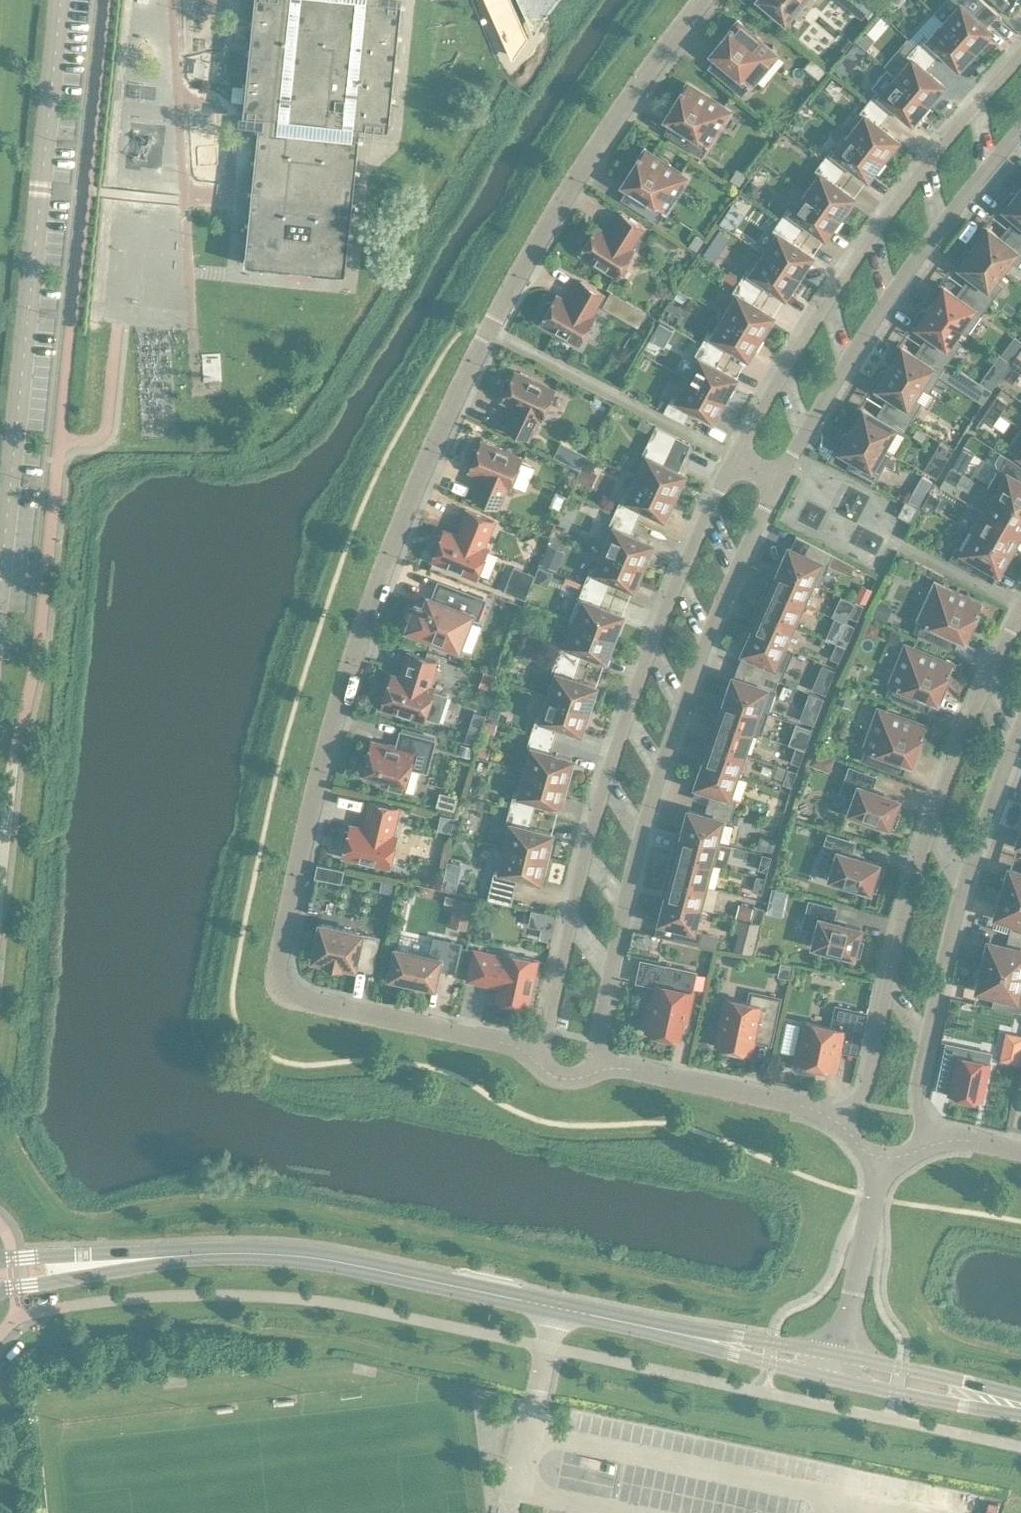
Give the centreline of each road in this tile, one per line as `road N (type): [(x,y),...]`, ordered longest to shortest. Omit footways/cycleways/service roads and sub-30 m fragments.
road 1 (residential): [(707,0),(594,155),(510,290),(407,500),(336,703),(275,977),(295,999),(542,1054)]
road 2 (residential): [(740,452),(651,642),(594,823),(542,1054)]
road 3 (secondary): [(89,1265),(283,1257),(707,1340)]
road 4 (residential): [(600,1067),(654,809),(709,637),(781,488)]
road 5 (tertiary): [(0,574),(60,0)]
road 6 (residential): [(1020,607),(925,833),(869,1086),(850,1117)]
road 7 (residential): [(1020,59),(929,161),(827,304),(740,452)]
road 8 (residential): [(781,488),(954,212),(1020,135)]
road 9 (residential): [(933,1134),(918,1096),(966,889),(1020,739)]
road 10 (residential): [(600,1067),(850,1117)]
road 11 (residential): [(838,1353),(881,1162)]
road 12 (secondary): [(996,1402),(945,1378),(838,1353)]
road 13 (secondary): [(833,1379),(939,1402),(996,1402)]
road 14 (secondary): [(707,1340),(833,1379)]
road 15 (secondary): [(838,1353),(707,1340)]

